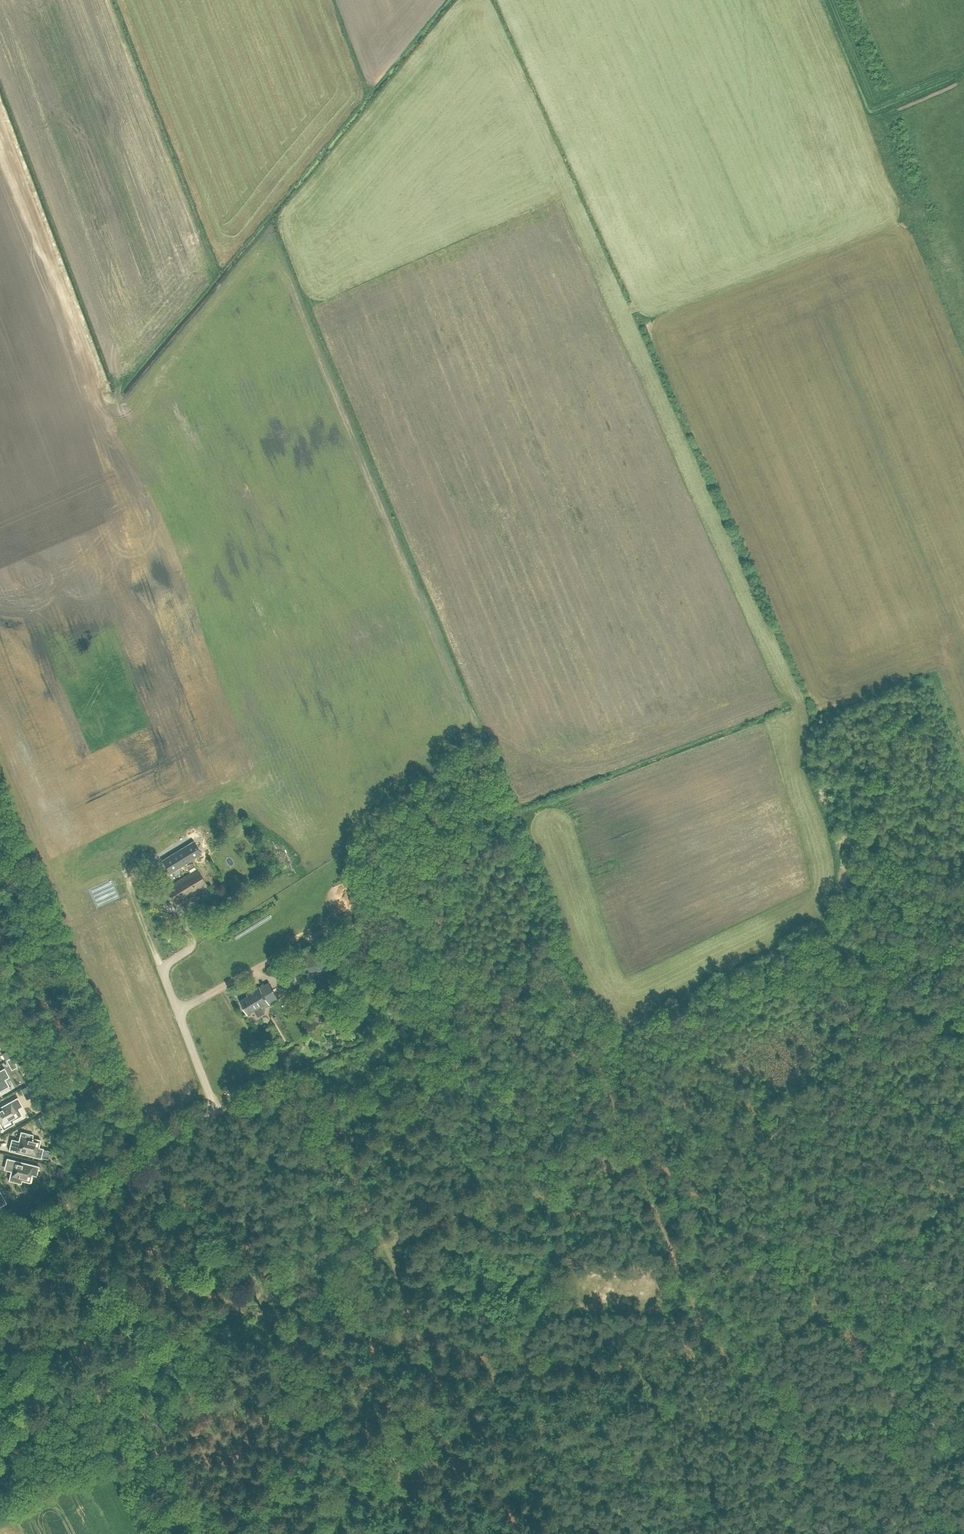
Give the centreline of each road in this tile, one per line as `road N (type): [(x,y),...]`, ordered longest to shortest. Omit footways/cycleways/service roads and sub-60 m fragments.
road 1 (track): [(543,1533),(441,1343),(520,1355),(643,1356),(804,1312),(832,1317),(848,1337),(963,1292)]
road 2 (track): [(963,1020),(893,997),(833,936),(821,849),(802,788),(807,709)]
road 3 (track): [(0,1239),(149,1153)]

